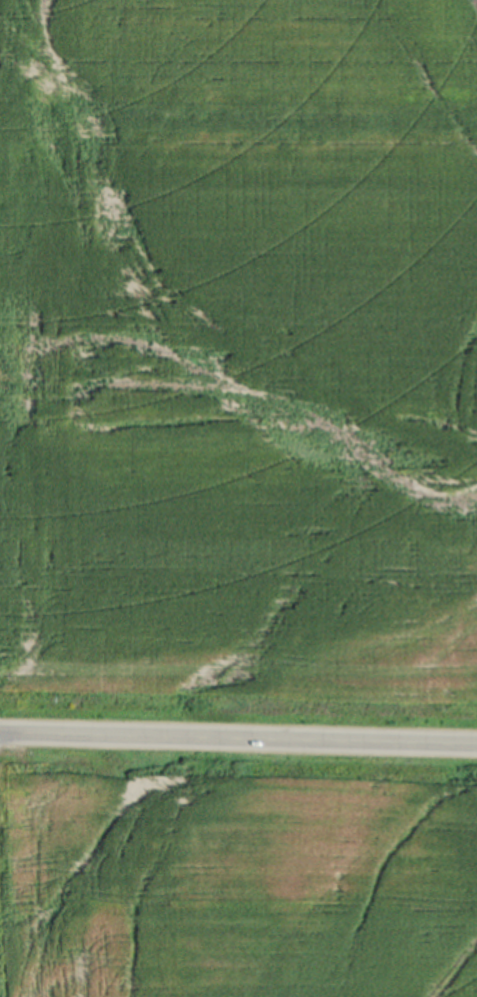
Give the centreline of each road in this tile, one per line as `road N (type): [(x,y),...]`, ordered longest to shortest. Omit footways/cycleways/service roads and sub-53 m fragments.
road 1 (tertiary): [(476,739),(0,730)]

